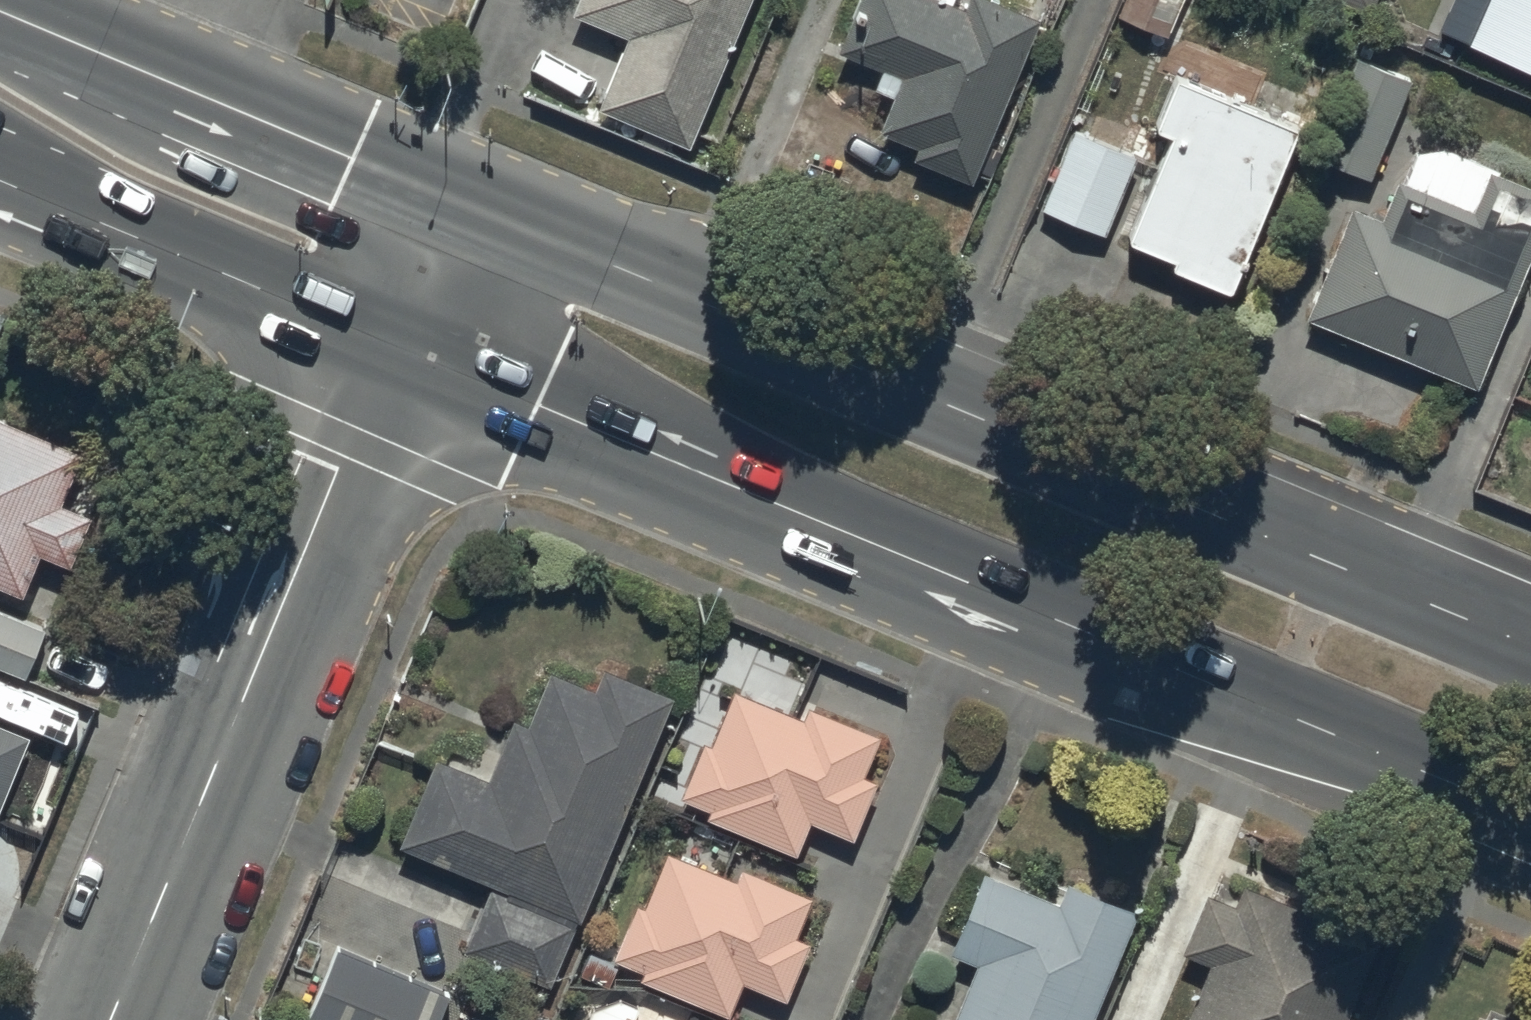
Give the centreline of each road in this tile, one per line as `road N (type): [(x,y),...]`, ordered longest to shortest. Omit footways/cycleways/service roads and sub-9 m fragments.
road 1 (trunk): [(1530,824),(403,355)]
road 2 (trunk): [(480,224),(630,270),(1326,582),(1530,664)]
road 3 (residential): [(107,1019),(338,469),(403,355)]
road 4 (trunk): [(0,8),(150,92),(480,224)]
road 5 (trunk): [(403,355),(0,174)]
road 6 (residential): [(403,355),(480,224)]

